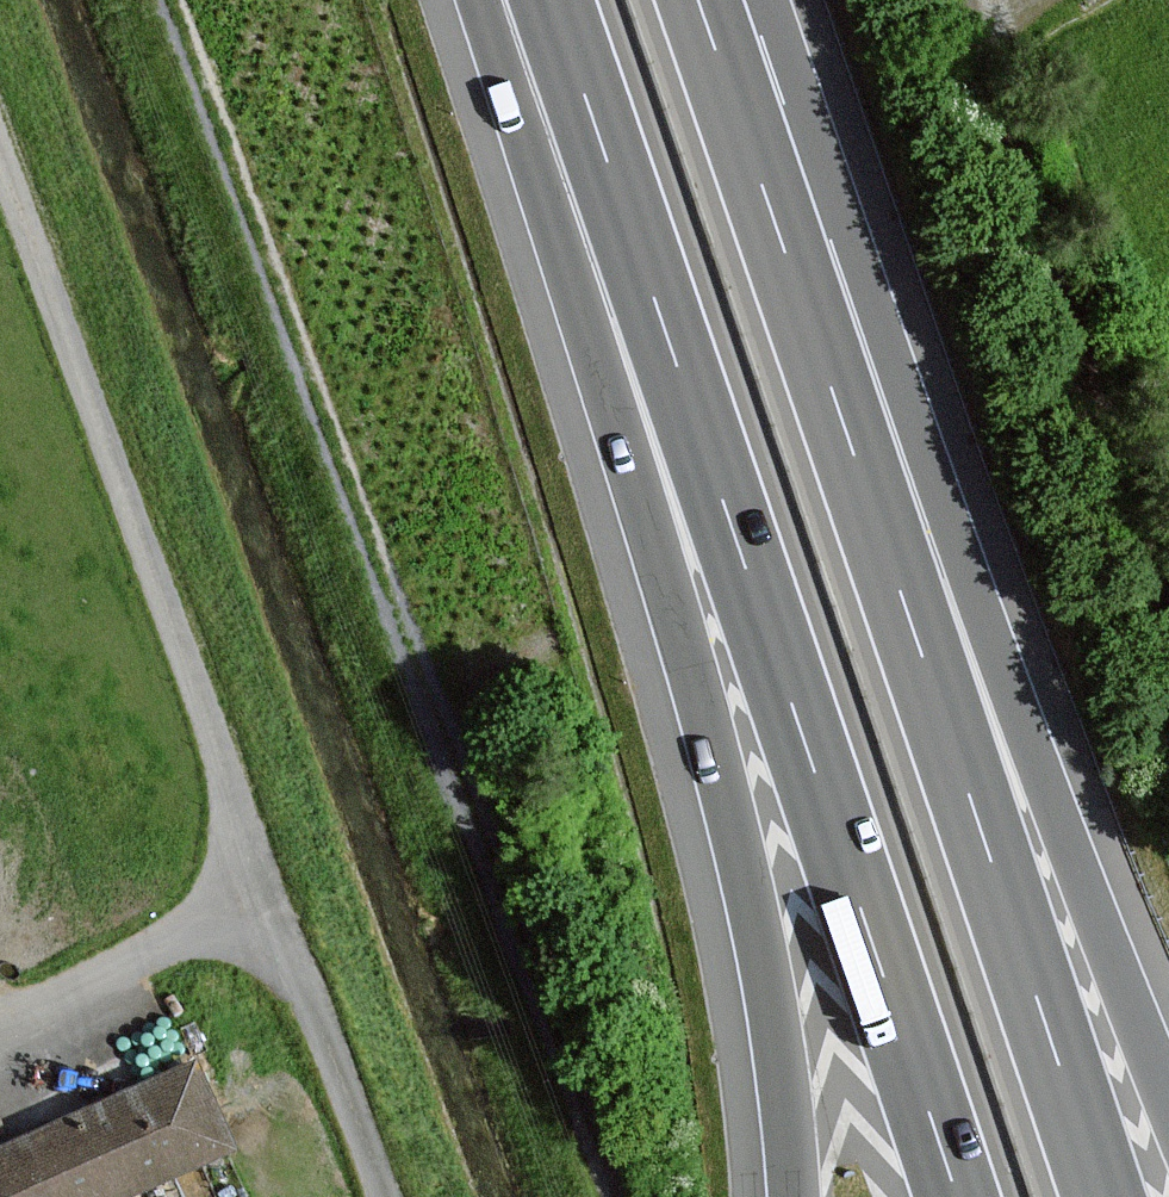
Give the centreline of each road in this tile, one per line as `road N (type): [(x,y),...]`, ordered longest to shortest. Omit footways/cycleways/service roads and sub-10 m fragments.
road 1 (unclassified): [(0,1029),(194,921),(225,876),(234,828),(216,750),(0,160)]
road 2 (motorway): [(1099,1196),(826,365)]
road 3 (track): [(467,793),(172,0)]
road 4 (motorway): [(694,417),(958,1196)]
road 5 (motorway): [(1168,1108),(826,365)]
road 6 (motorway): [(694,417),(793,1196)]
road 7 (motorway): [(550,0),(694,417)]
road 8 (motorway): [(826,365),(699,0)]

